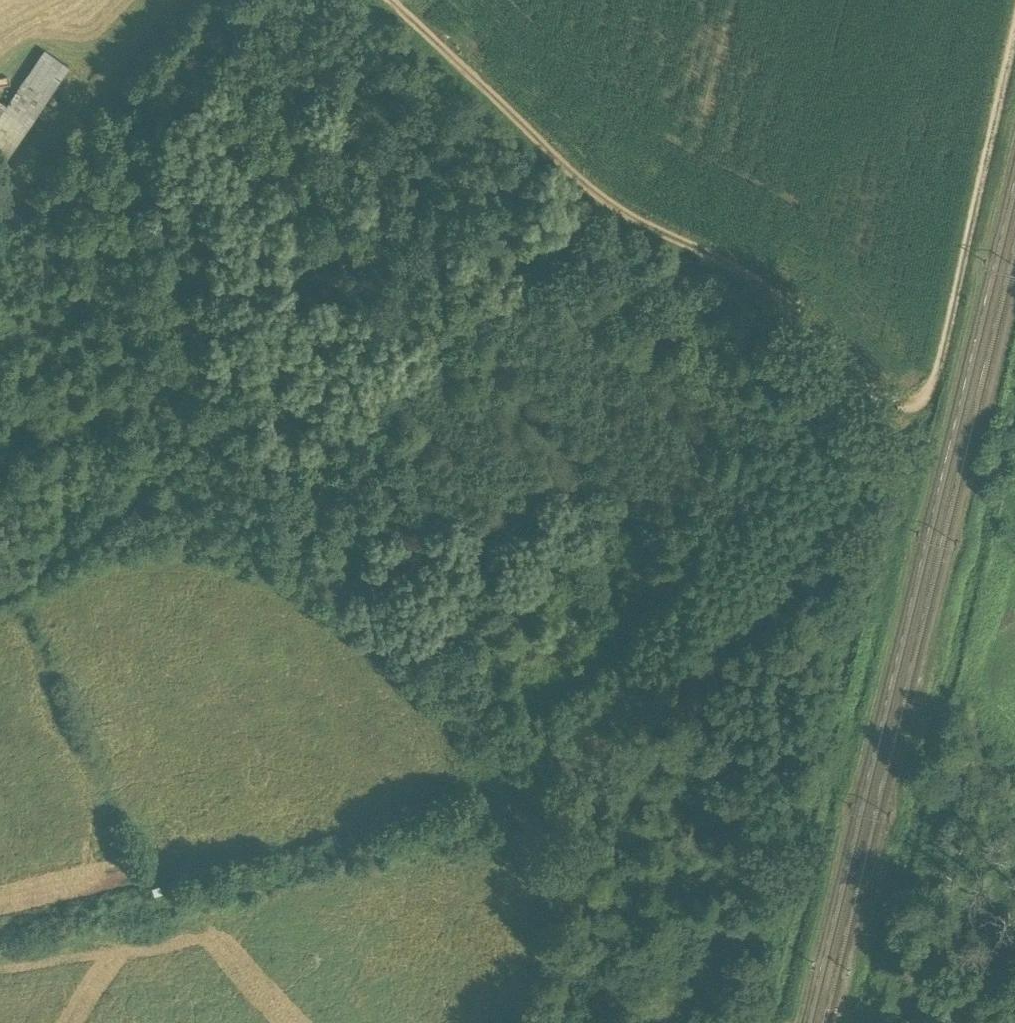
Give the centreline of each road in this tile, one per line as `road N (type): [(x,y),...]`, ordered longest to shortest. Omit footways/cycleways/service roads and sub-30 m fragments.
road 1 (track): [(1014,46),(938,387),(917,402),(887,402),(762,287),(604,204),(390,0)]
road 2 (track): [(917,402),(830,754),(694,1022)]

